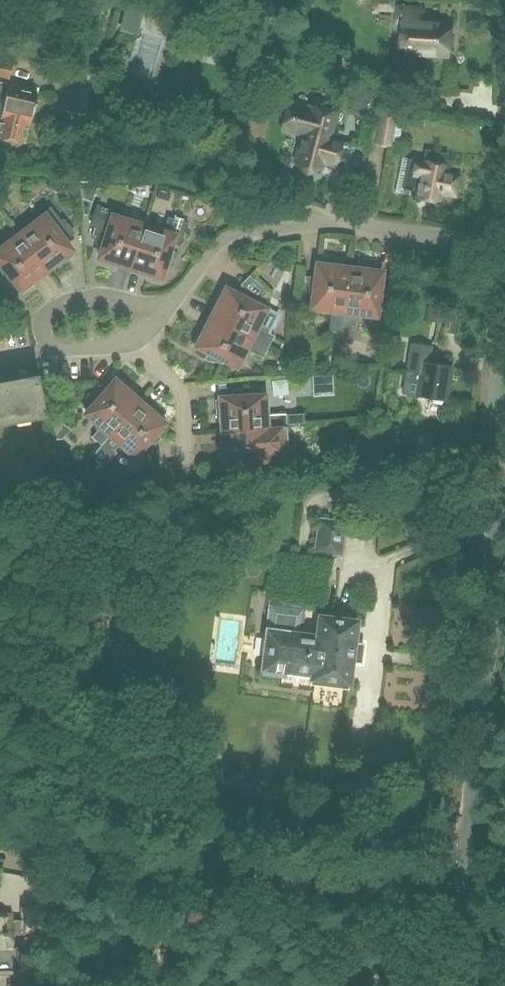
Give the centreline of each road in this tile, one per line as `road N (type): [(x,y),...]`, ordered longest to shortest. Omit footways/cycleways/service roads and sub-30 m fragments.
road 1 (tertiary): [(466,878),(391,883),(286,875),(166,863),(0,831)]
road 2 (residential): [(340,222),(83,113),(79,103),(108,0)]
road 3 (tertiary): [(466,878),(497,504)]
road 4 (residential): [(497,504),(504,265)]
road 5 (residential): [(163,307),(78,300),(41,324),(50,343),(68,349),(131,334)]
road 6 (residential): [(163,307),(221,239),(340,222)]
road 7 (residential): [(504,247),(340,222)]
road 8 (residential): [(131,334),(182,400),(188,464)]

